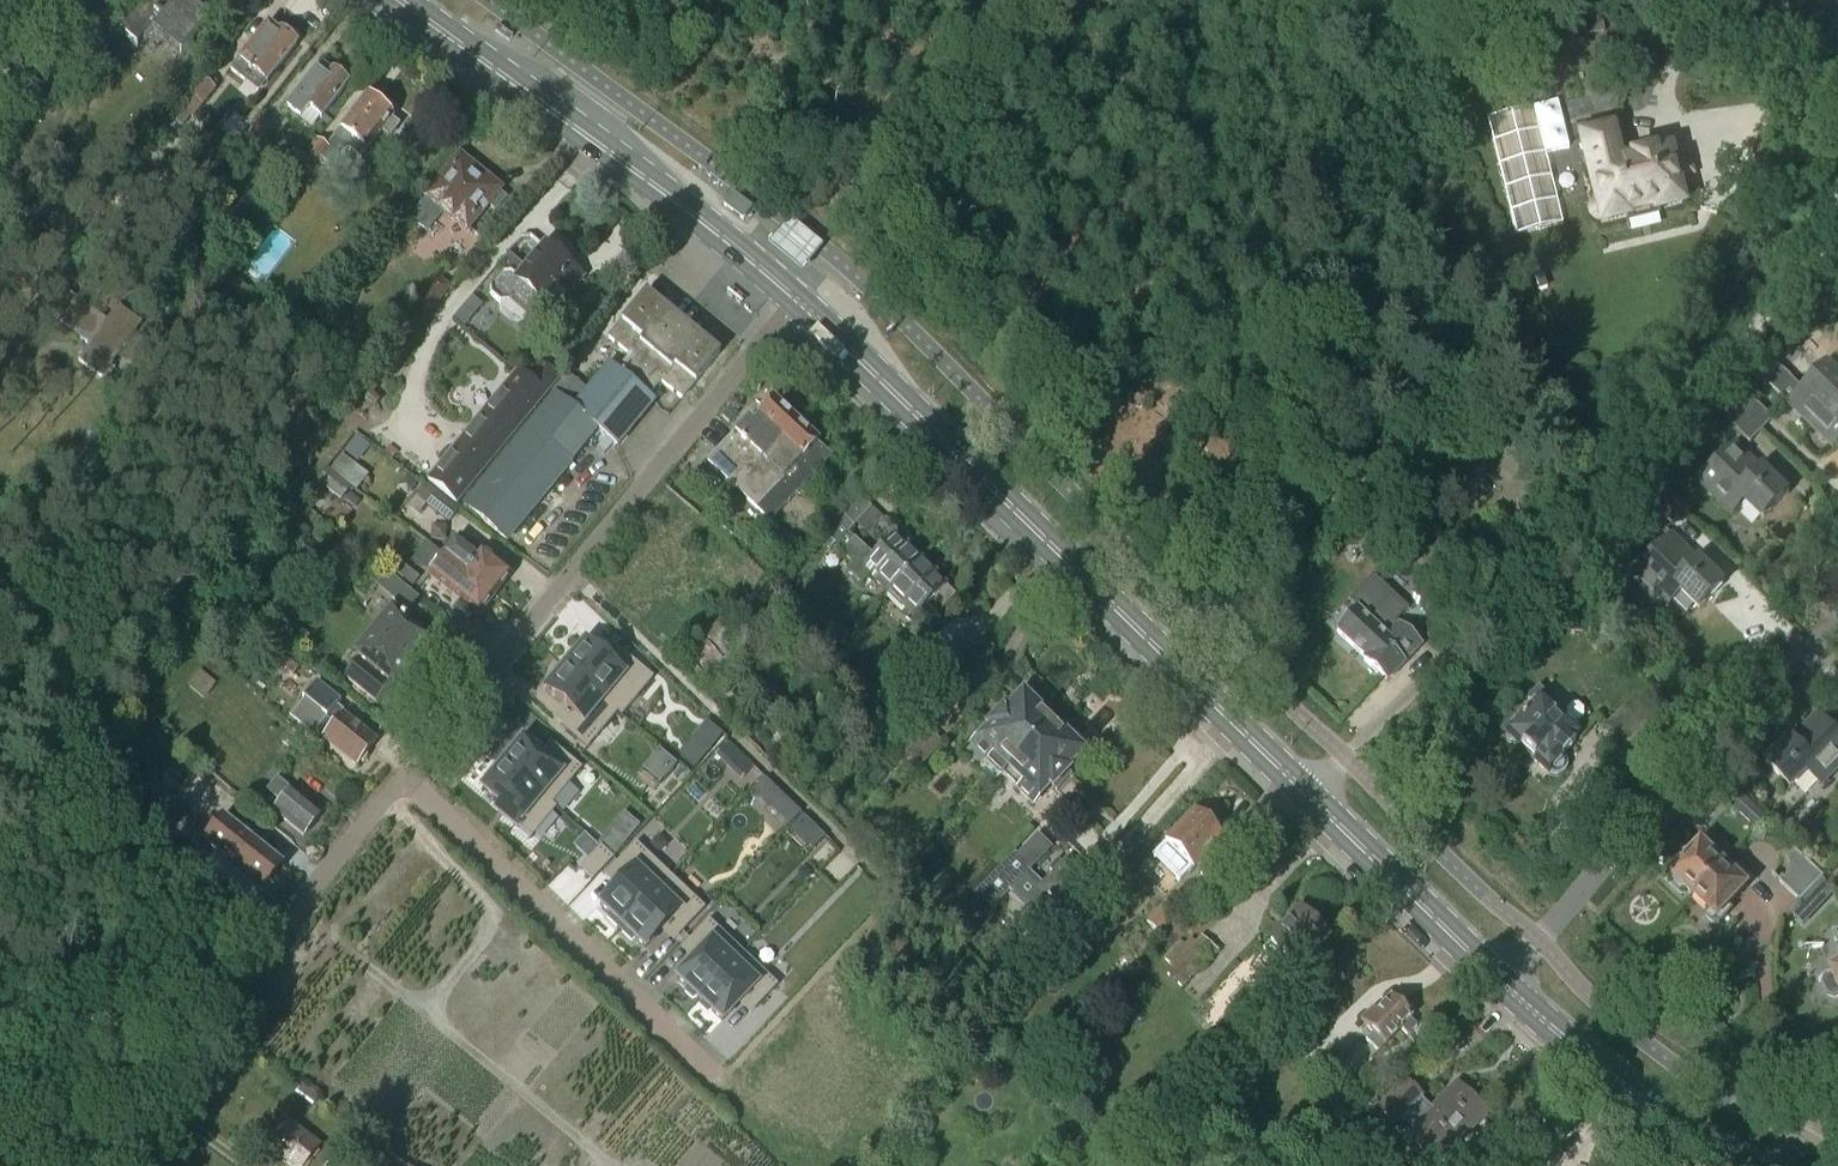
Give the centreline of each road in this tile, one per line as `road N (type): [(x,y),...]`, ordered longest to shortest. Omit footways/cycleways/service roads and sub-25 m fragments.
road 1 (unclassified): [(1349,759),(1837,222)]
road 2 (primary): [(1309,797),(800,303)]
road 3 (residential): [(800,303),(403,777)]
road 4 (primary): [(800,303),(398,0)]
road 5 (residential): [(403,777),(96,1151)]
road 6 (residential): [(1837,627),(1664,794),(1539,940)]
road 7 (residential): [(710,1075),(403,777)]
road 8 (primary): [(1738,1165),(1593,1064),(1502,983)]
road 9 (primary): [(1502,983),(1309,797)]

